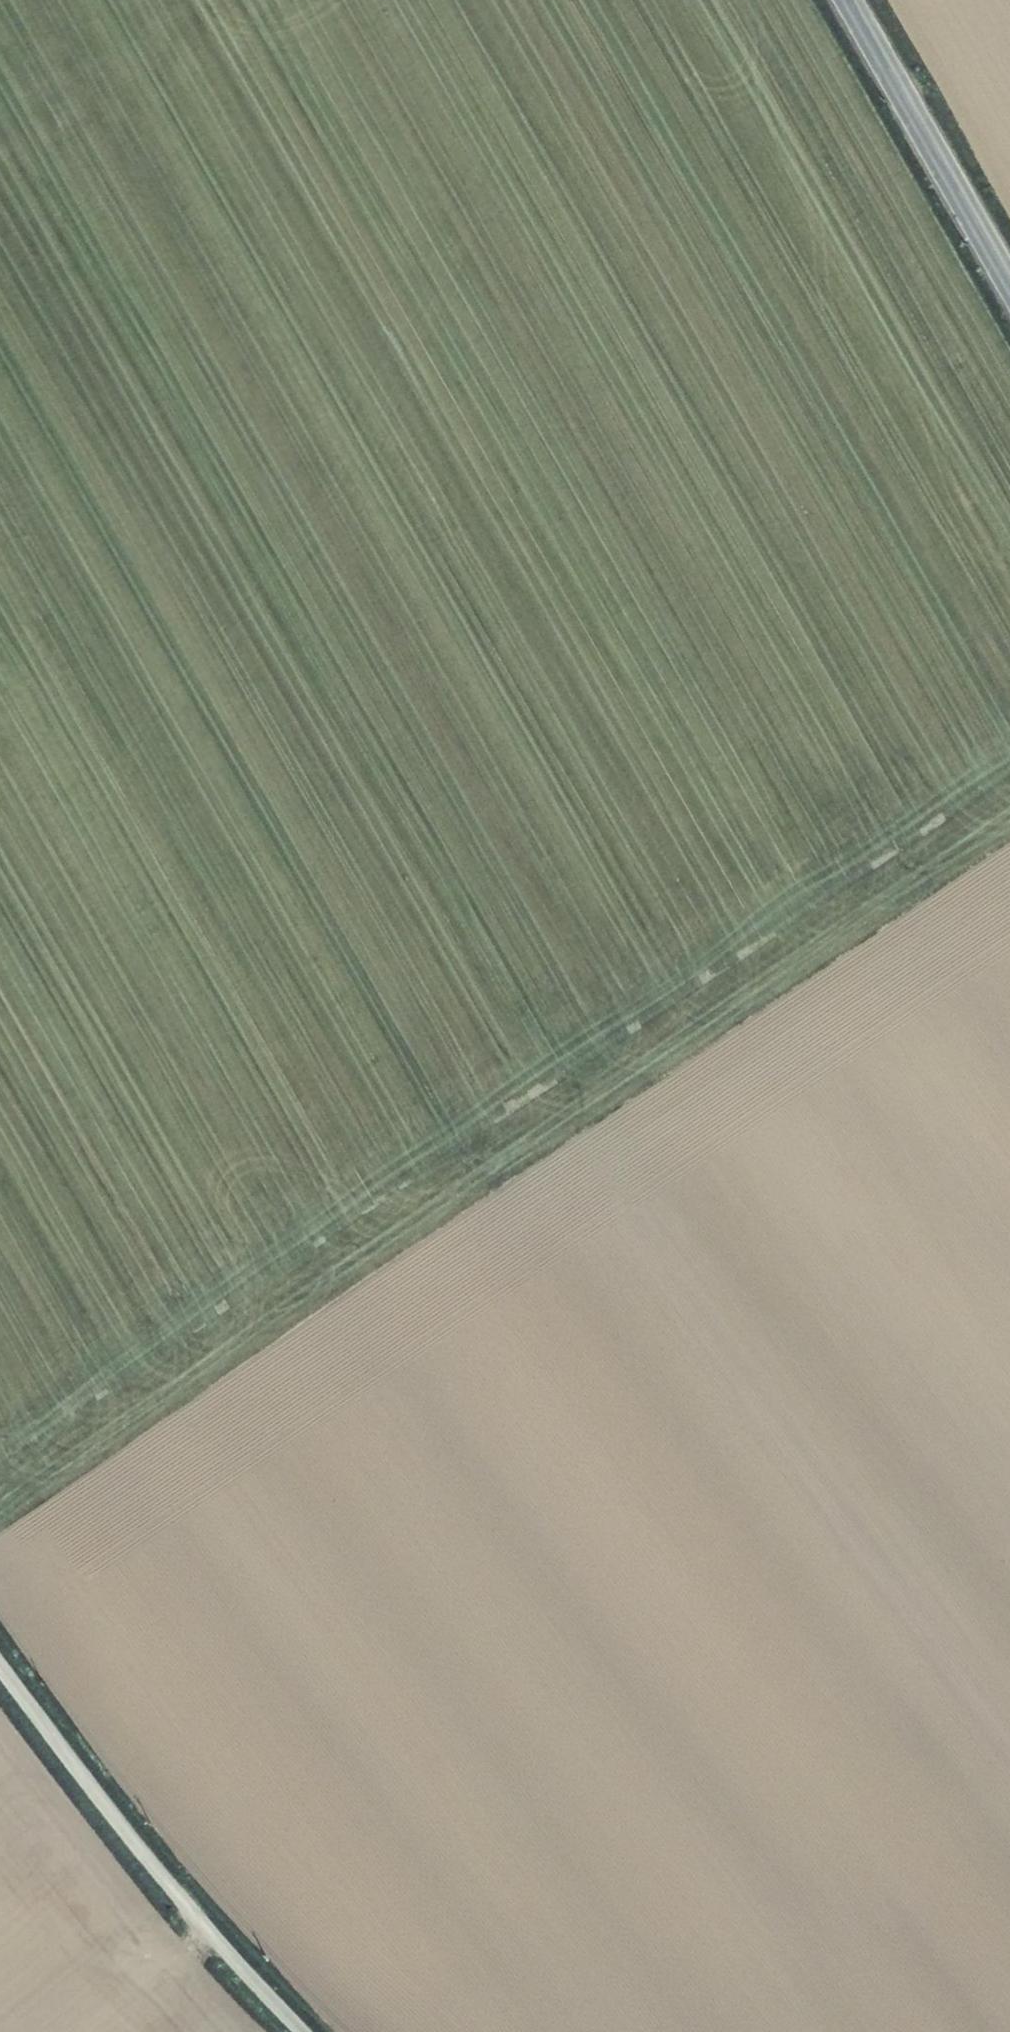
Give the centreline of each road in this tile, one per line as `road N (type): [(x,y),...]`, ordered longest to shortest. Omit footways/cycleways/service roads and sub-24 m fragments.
road 1 (unclassified): [(0,1665),(135,1844),(301,2031)]
road 2 (tertiary): [(1009,284),(849,0)]

